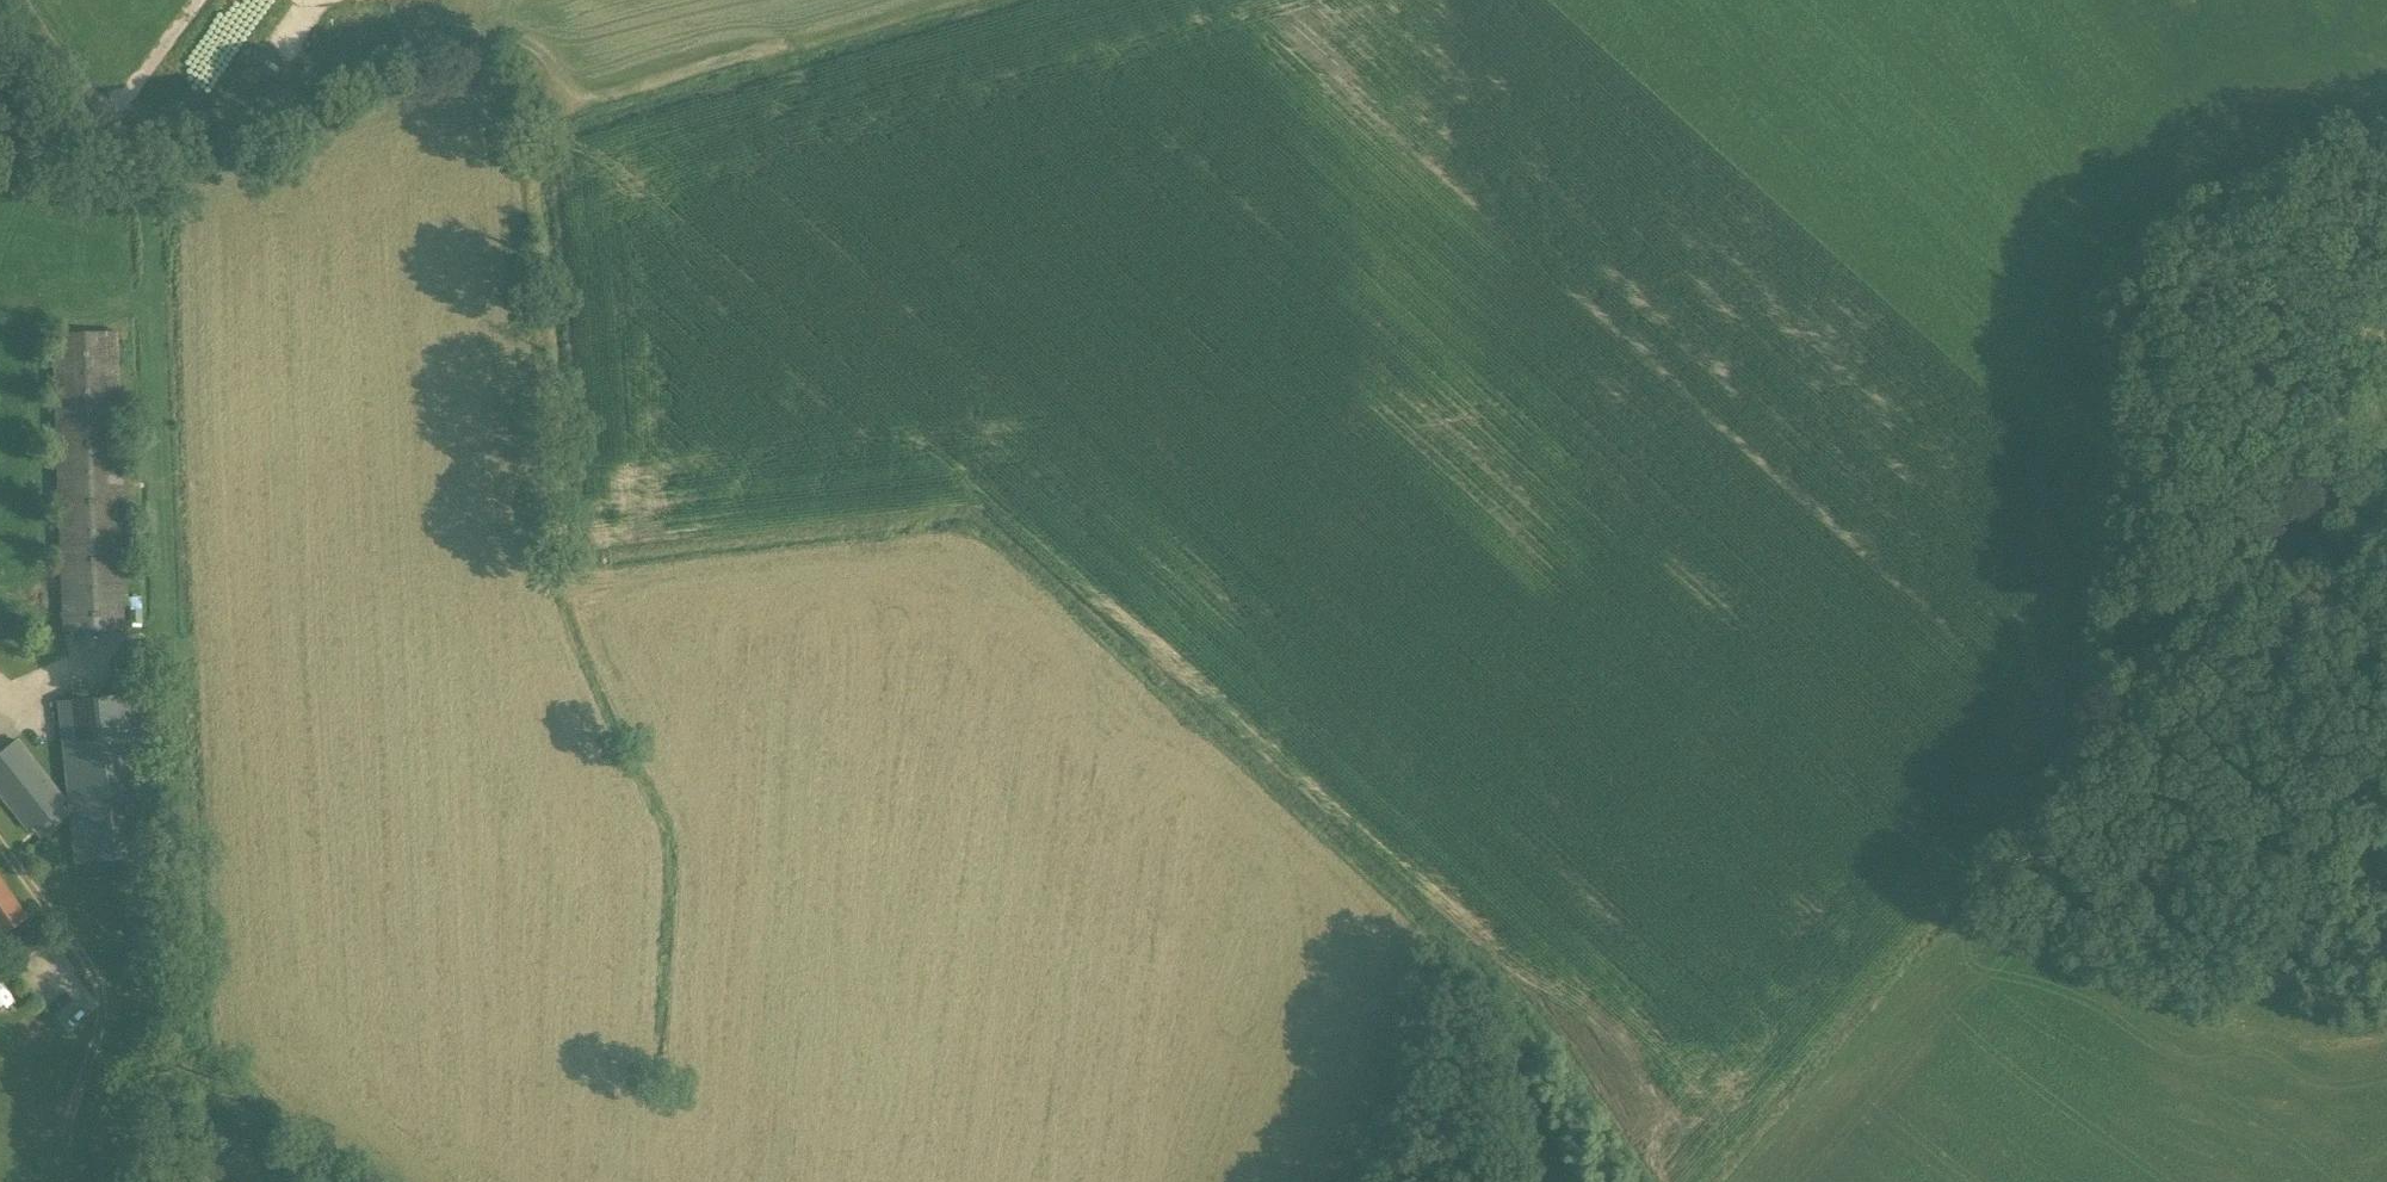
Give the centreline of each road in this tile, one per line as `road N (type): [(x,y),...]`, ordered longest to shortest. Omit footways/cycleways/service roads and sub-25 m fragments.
road 1 (track): [(168,1181),(182,884),(146,203),(122,131),(25,0)]

